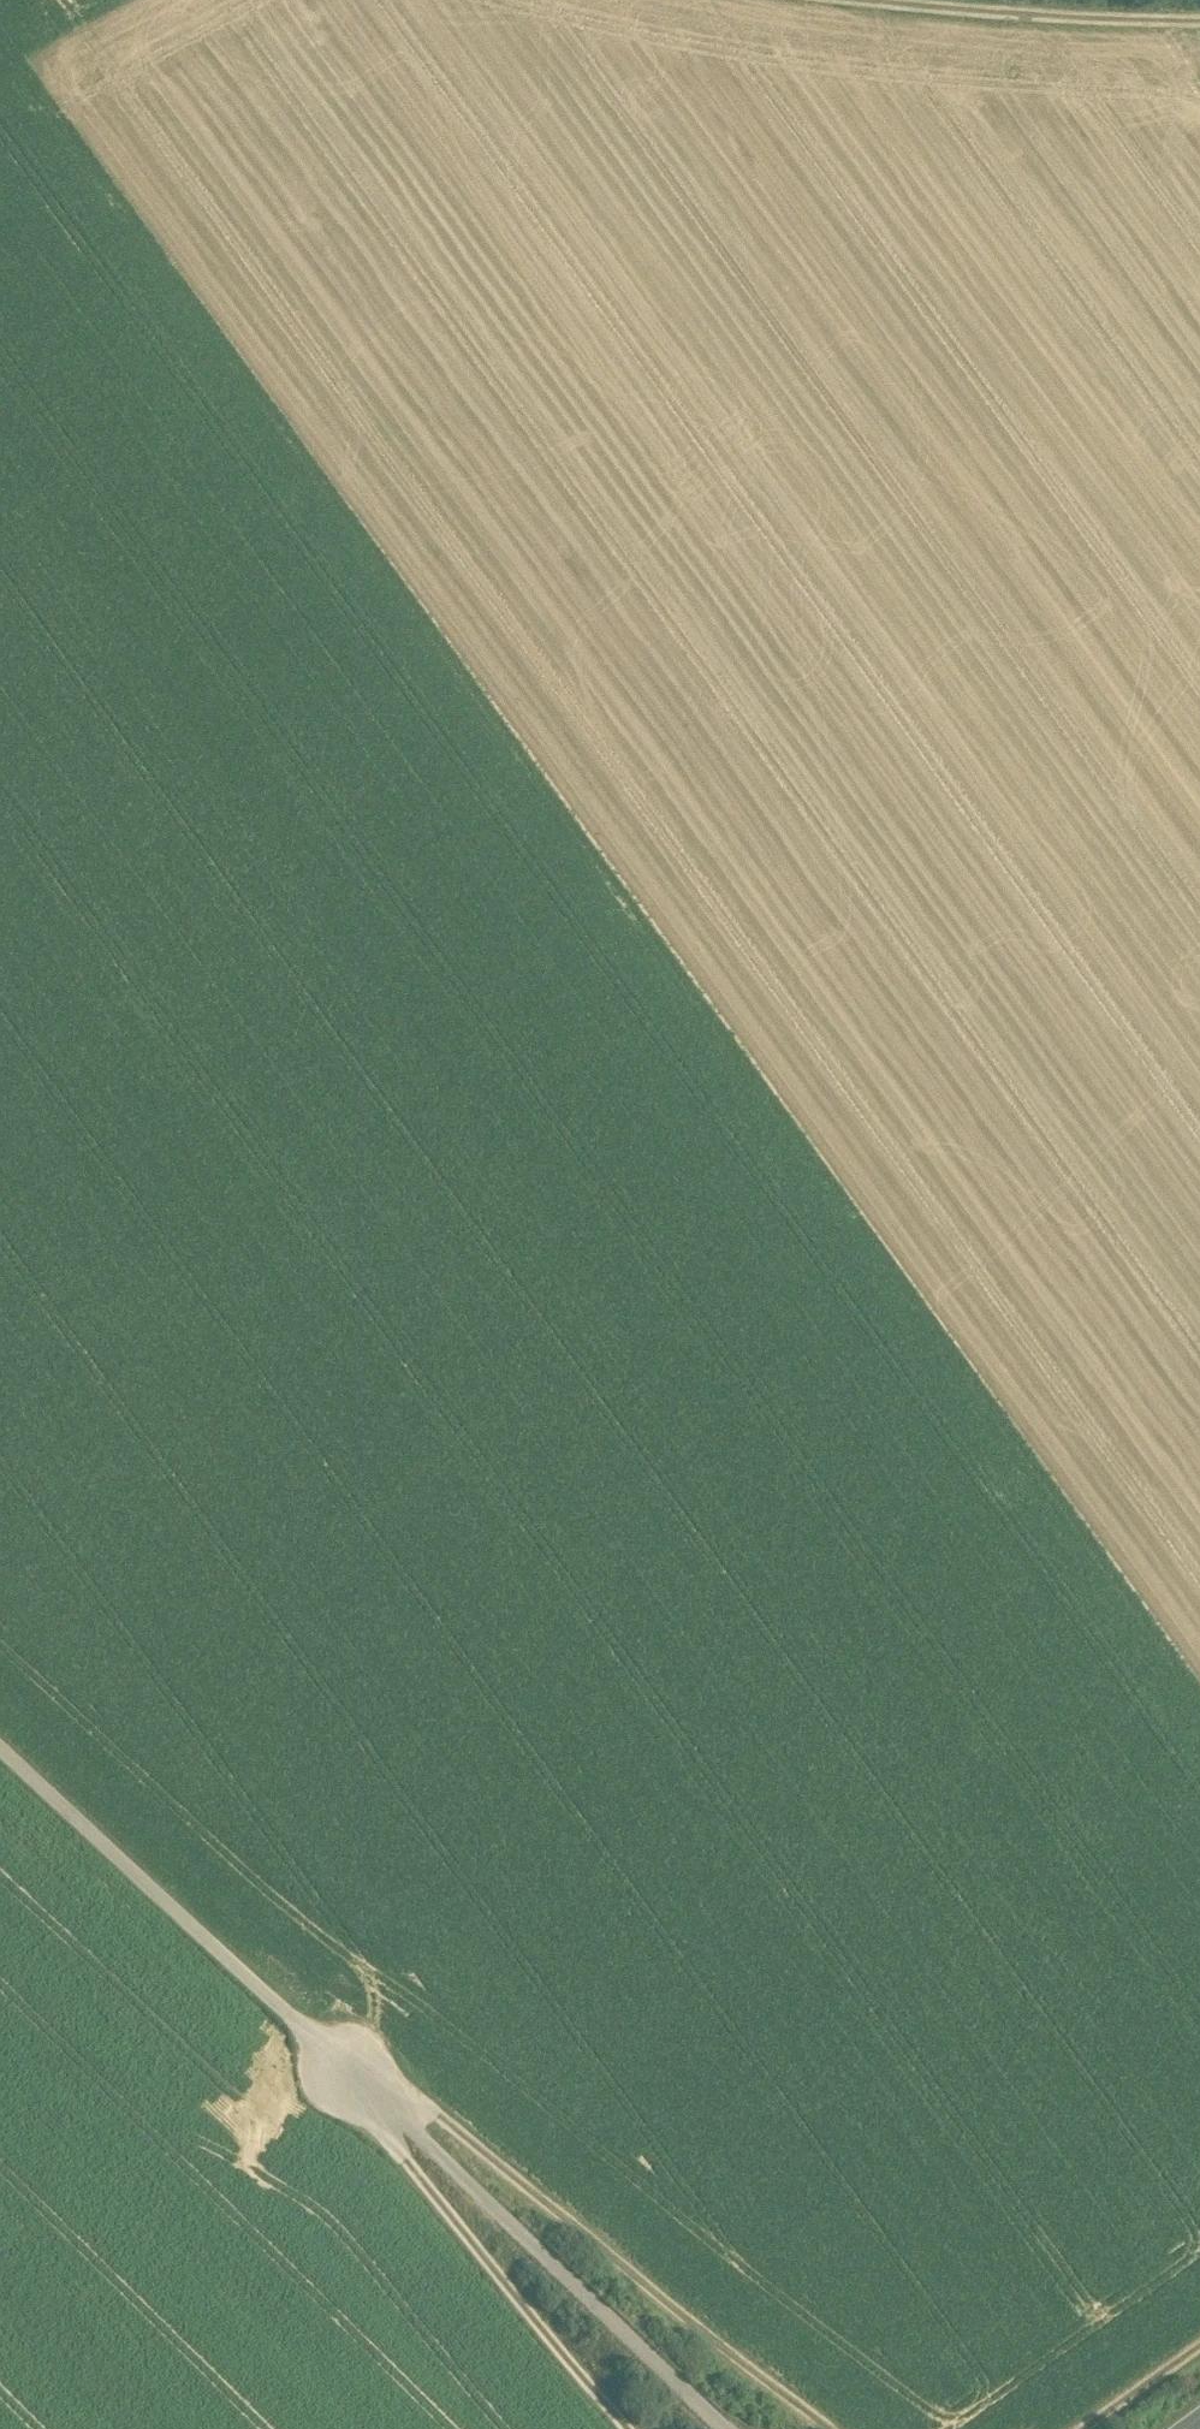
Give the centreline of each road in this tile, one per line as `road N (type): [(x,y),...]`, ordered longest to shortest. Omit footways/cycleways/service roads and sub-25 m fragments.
road 1 (track): [(1199,1068),(432,0)]
road 2 (track): [(614,2428),(369,2129),(362,2098),(410,2106),(738,2381),(810,2428)]
road 3 (track): [(0,1765),(362,2098),(699,2428)]
road 4 (track): [(1199,24),(869,0)]

